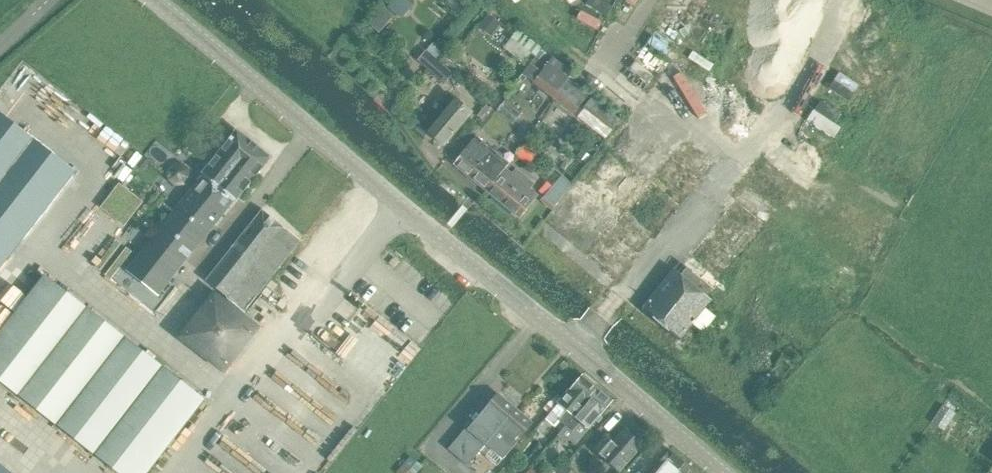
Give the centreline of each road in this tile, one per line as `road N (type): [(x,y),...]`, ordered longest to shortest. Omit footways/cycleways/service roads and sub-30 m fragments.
road 1 (tertiary): [(724,472),(155,0)]

